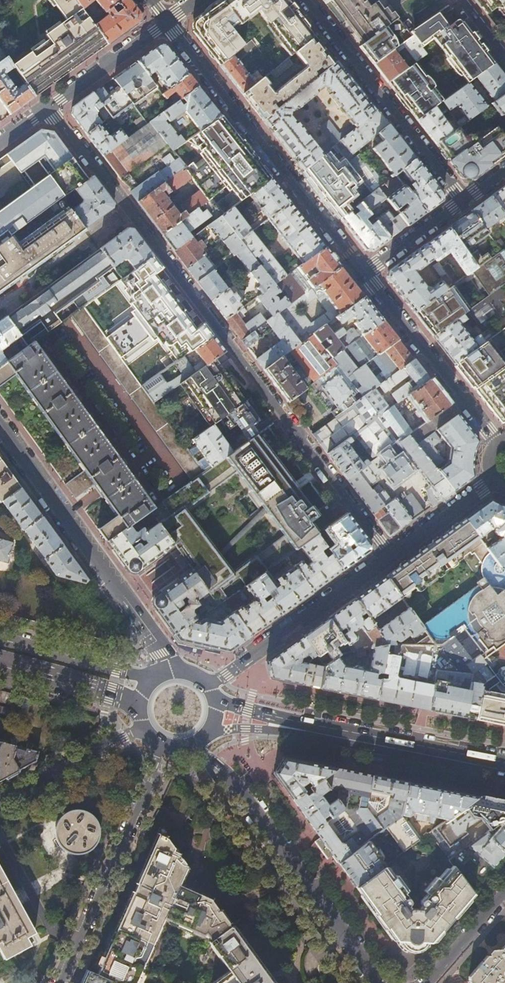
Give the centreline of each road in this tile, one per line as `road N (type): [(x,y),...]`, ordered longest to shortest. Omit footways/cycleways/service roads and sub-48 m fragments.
road 1 (residential): [(389,556),(129,210)]
road 2 (residential): [(166,23),(363,271)]
road 3 (tertiary): [(196,743),(244,795),(378,982)]
road 4 (tertiary): [(0,425),(171,668)]
road 5 (primary): [(504,763),(218,700)]
road 6 (residential): [(164,747),(61,982)]
road 7 (residential): [(461,199),(307,0)]
road 8 (residential): [(389,556),(210,683)]
road 9 (residential): [(363,271),(498,443)]
road 10 (residential): [(0,802),(145,728)]
road 11 (residential): [(129,210),(0,305)]
road 12 (primary): [(150,679),(0,638)]
road 13 (primary): [(0,662),(138,702)]
road 14 (residential): [(50,105),(166,23)]
road 15 (residential): [(129,210),(50,105)]
road 16 (residential): [(491,481),(389,556)]
road 17 (residential): [(363,271),(461,199)]

